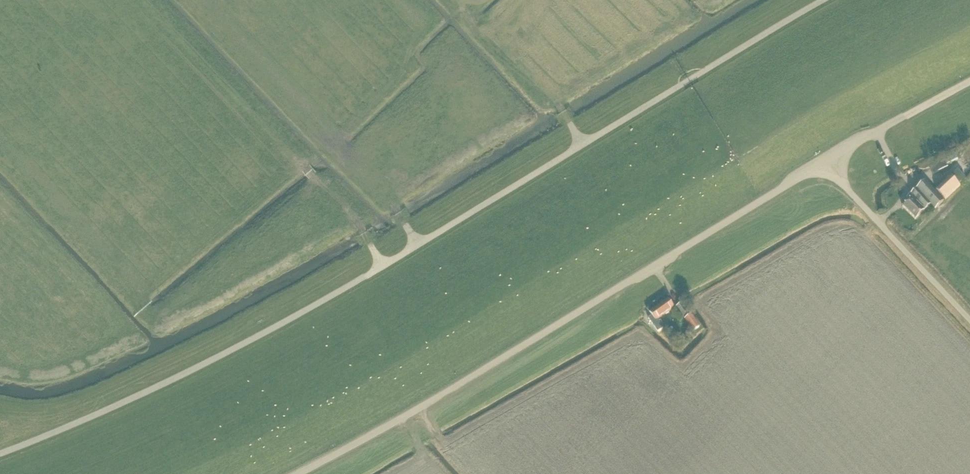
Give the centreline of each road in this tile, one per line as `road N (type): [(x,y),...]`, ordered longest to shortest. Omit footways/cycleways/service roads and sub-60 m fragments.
road 1 (unclassified): [(822,0),(287,320),(153,389),(0,453)]
road 2 (unclassified): [(298,473),(830,159)]
road 3 (unclassified): [(969,320),(848,190),(830,159)]
road 4 (unclassified): [(830,159),(969,82)]

